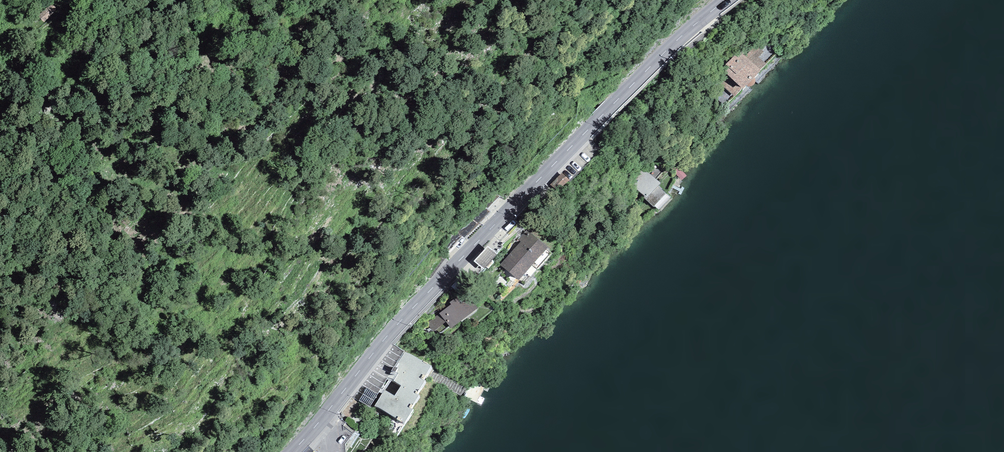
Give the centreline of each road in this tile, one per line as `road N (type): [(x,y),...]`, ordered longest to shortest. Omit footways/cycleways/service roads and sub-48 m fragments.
road 1 (secondary): [(293,451),(425,296),(726,0)]

